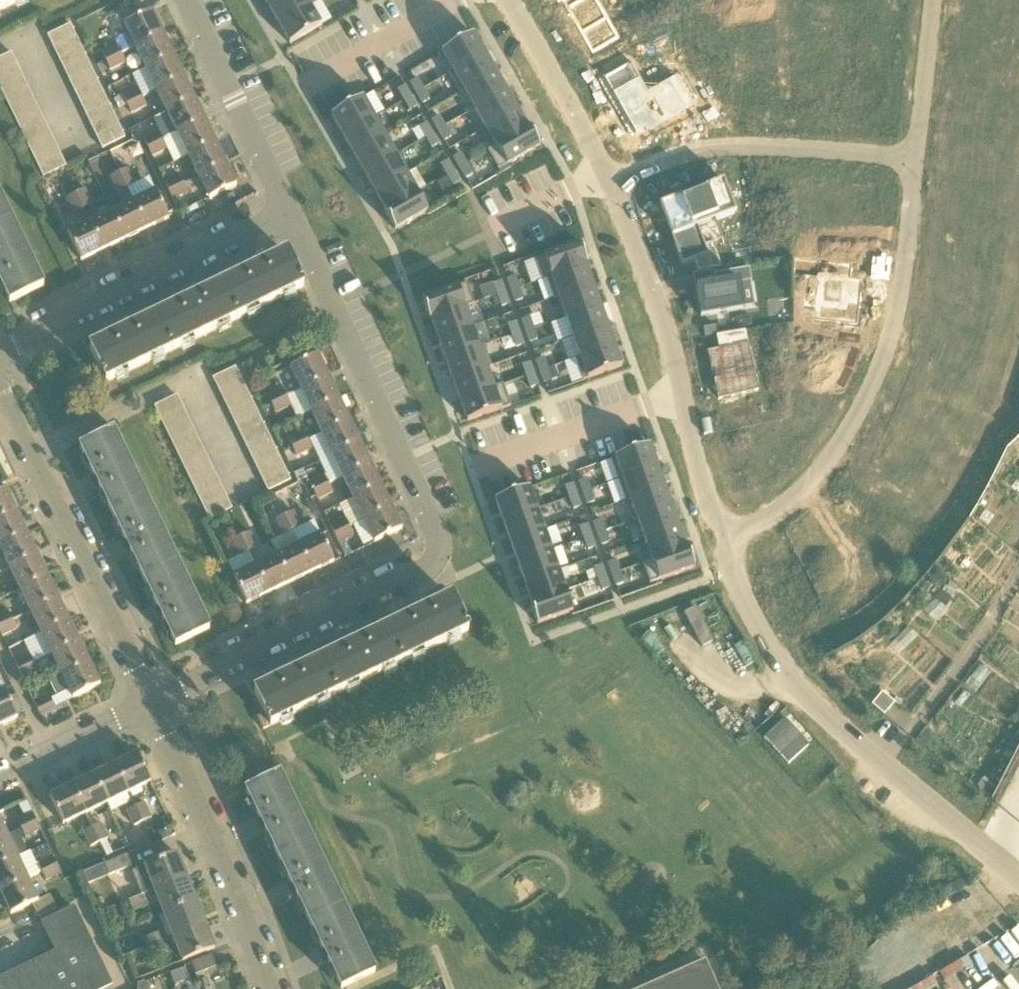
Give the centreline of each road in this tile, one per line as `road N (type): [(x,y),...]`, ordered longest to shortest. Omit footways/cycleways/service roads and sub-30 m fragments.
road 1 (residential): [(153,705),(434,568),(440,539),(290,213)]
road 2 (residential): [(514,0),(630,216),(667,311),(708,496),(735,531)]
road 3 (residential): [(735,531),(739,577),(816,701),(1018,874)]
road 4 (residential): [(735,531),(805,492),(866,399),(900,295),(914,162)]
road 5 (residential): [(153,705),(0,389)]
road 6 (residential): [(0,353),(290,213)]
road 7 (residential): [(270,988),(235,884),(153,705)]
road 8 (residential): [(914,162),(736,148),(655,170)]
road 9 (residential): [(290,213),(186,0)]
road 10 (track): [(1018,573),(886,763)]
road 11 (residential): [(0,778),(153,705)]
road 12 (residential): [(914,162),(928,0)]

